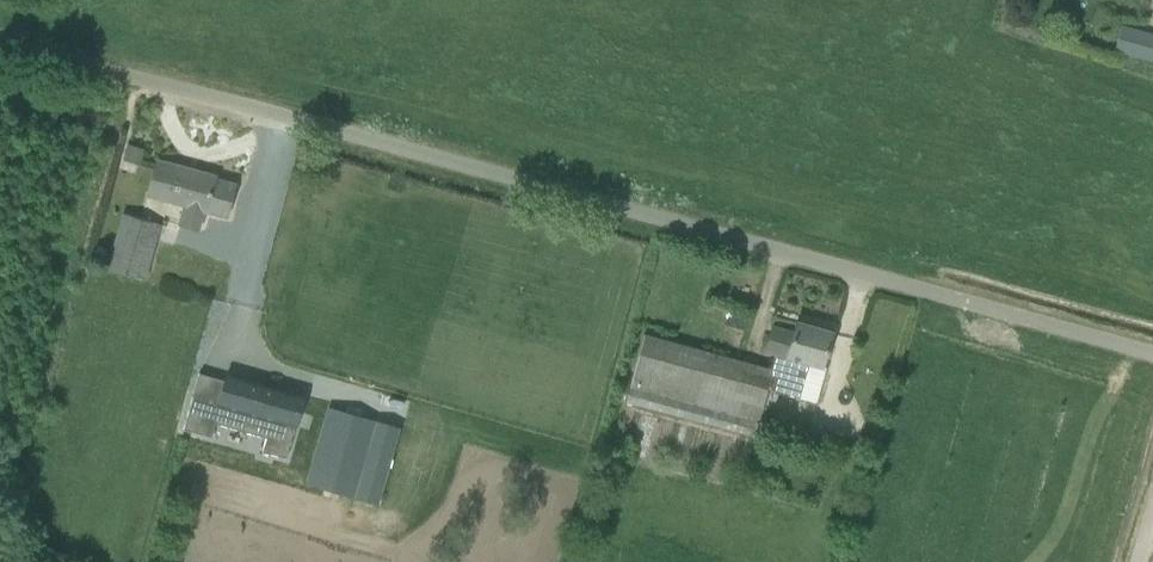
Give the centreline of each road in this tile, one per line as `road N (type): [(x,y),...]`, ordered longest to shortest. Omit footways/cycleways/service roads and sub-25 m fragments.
road 1 (unclassified): [(1152,353),(0,44)]

